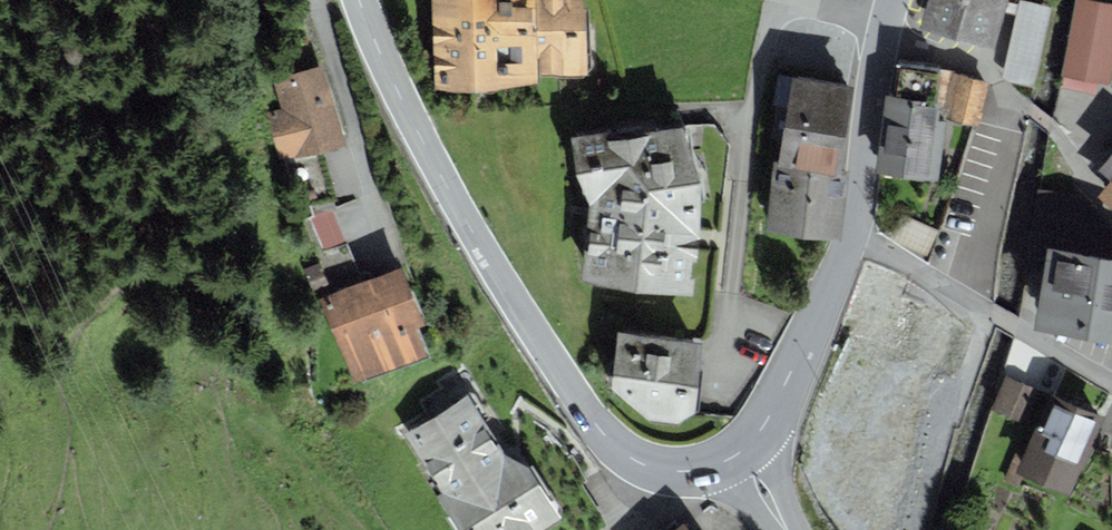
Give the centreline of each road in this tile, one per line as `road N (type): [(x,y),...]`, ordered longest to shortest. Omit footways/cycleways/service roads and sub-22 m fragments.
road 1 (tertiary): [(359,0),(410,117),(592,422),(620,450),(662,472),(736,454)]
road 2 (tertiary): [(736,454),(774,408),(852,238),(893,0)]

